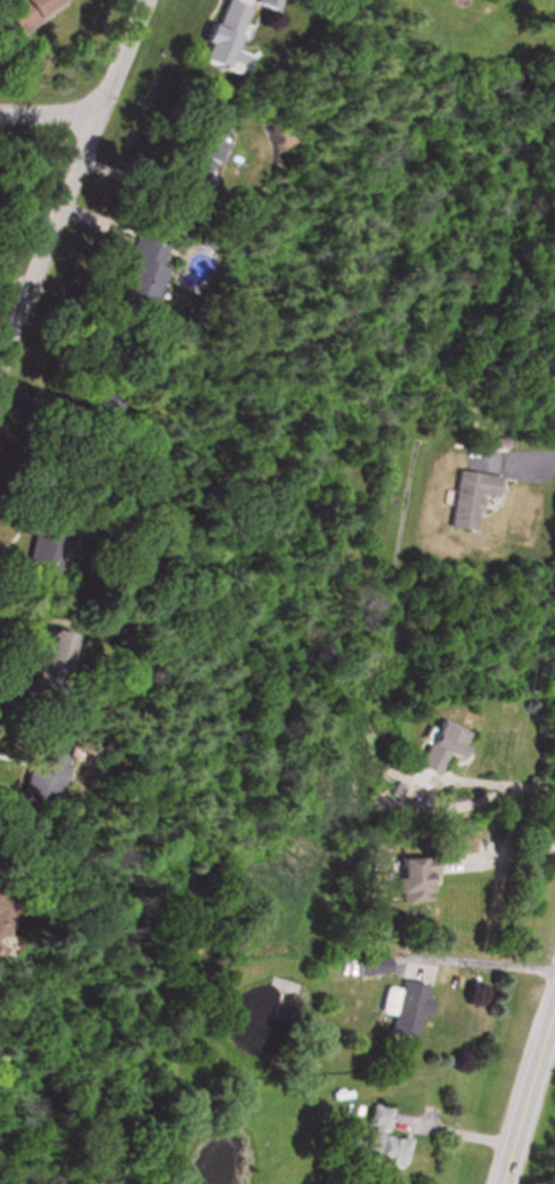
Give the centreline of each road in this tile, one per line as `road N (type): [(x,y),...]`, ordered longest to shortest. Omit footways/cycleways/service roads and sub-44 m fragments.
road 1 (residential): [(0,353),(138,0)]
road 2 (residential): [(494,1183),(554,984)]

